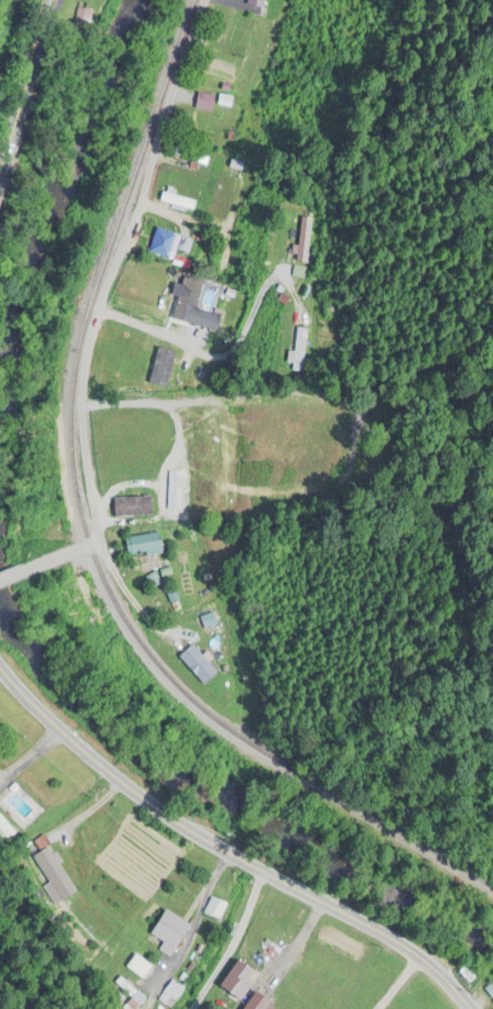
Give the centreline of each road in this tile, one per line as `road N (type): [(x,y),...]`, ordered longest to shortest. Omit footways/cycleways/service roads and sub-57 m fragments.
road 1 (residential): [(67,551),(98,540),(79,404),(87,358),(203,0)]
road 2 (secondary): [(468,1008),(422,959),(172,823),(57,732),(0,669)]
road 3 (secondary): [(0,169),(43,0)]
road 4 (residential): [(263,874),(192,1008)]

